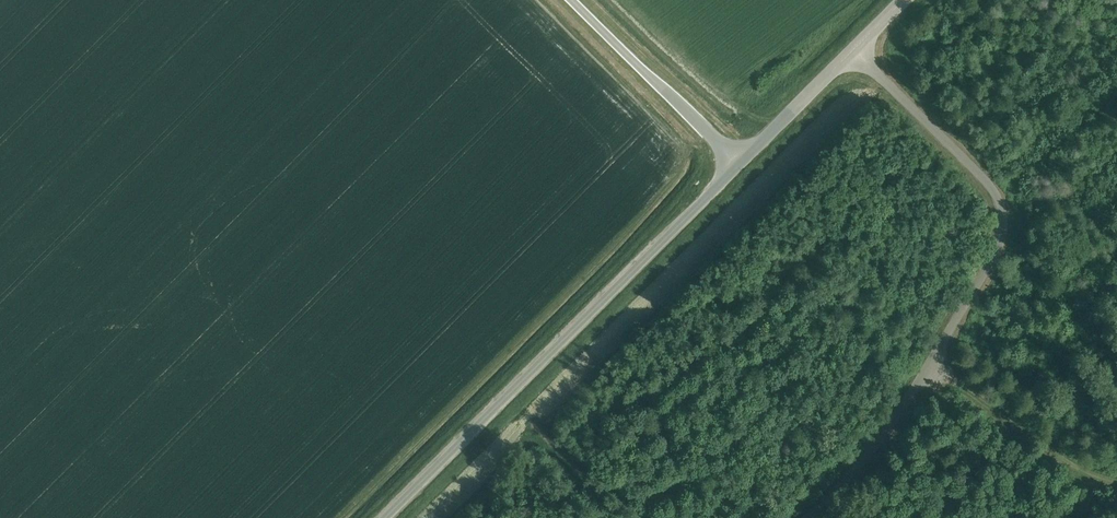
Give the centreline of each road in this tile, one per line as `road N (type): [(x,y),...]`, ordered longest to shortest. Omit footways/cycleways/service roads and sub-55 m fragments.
road 1 (residential): [(805,517),(869,454),(933,362),(1004,227),(999,198),(986,180),(852,50)]
road 2 (unclassified): [(384,517),(742,160)]
road 3 (unclassified): [(742,160),(573,0)]
road 4 (track): [(1116,479),(1078,468),(930,365)]
road 5 (unclassified): [(742,160),(852,50)]

